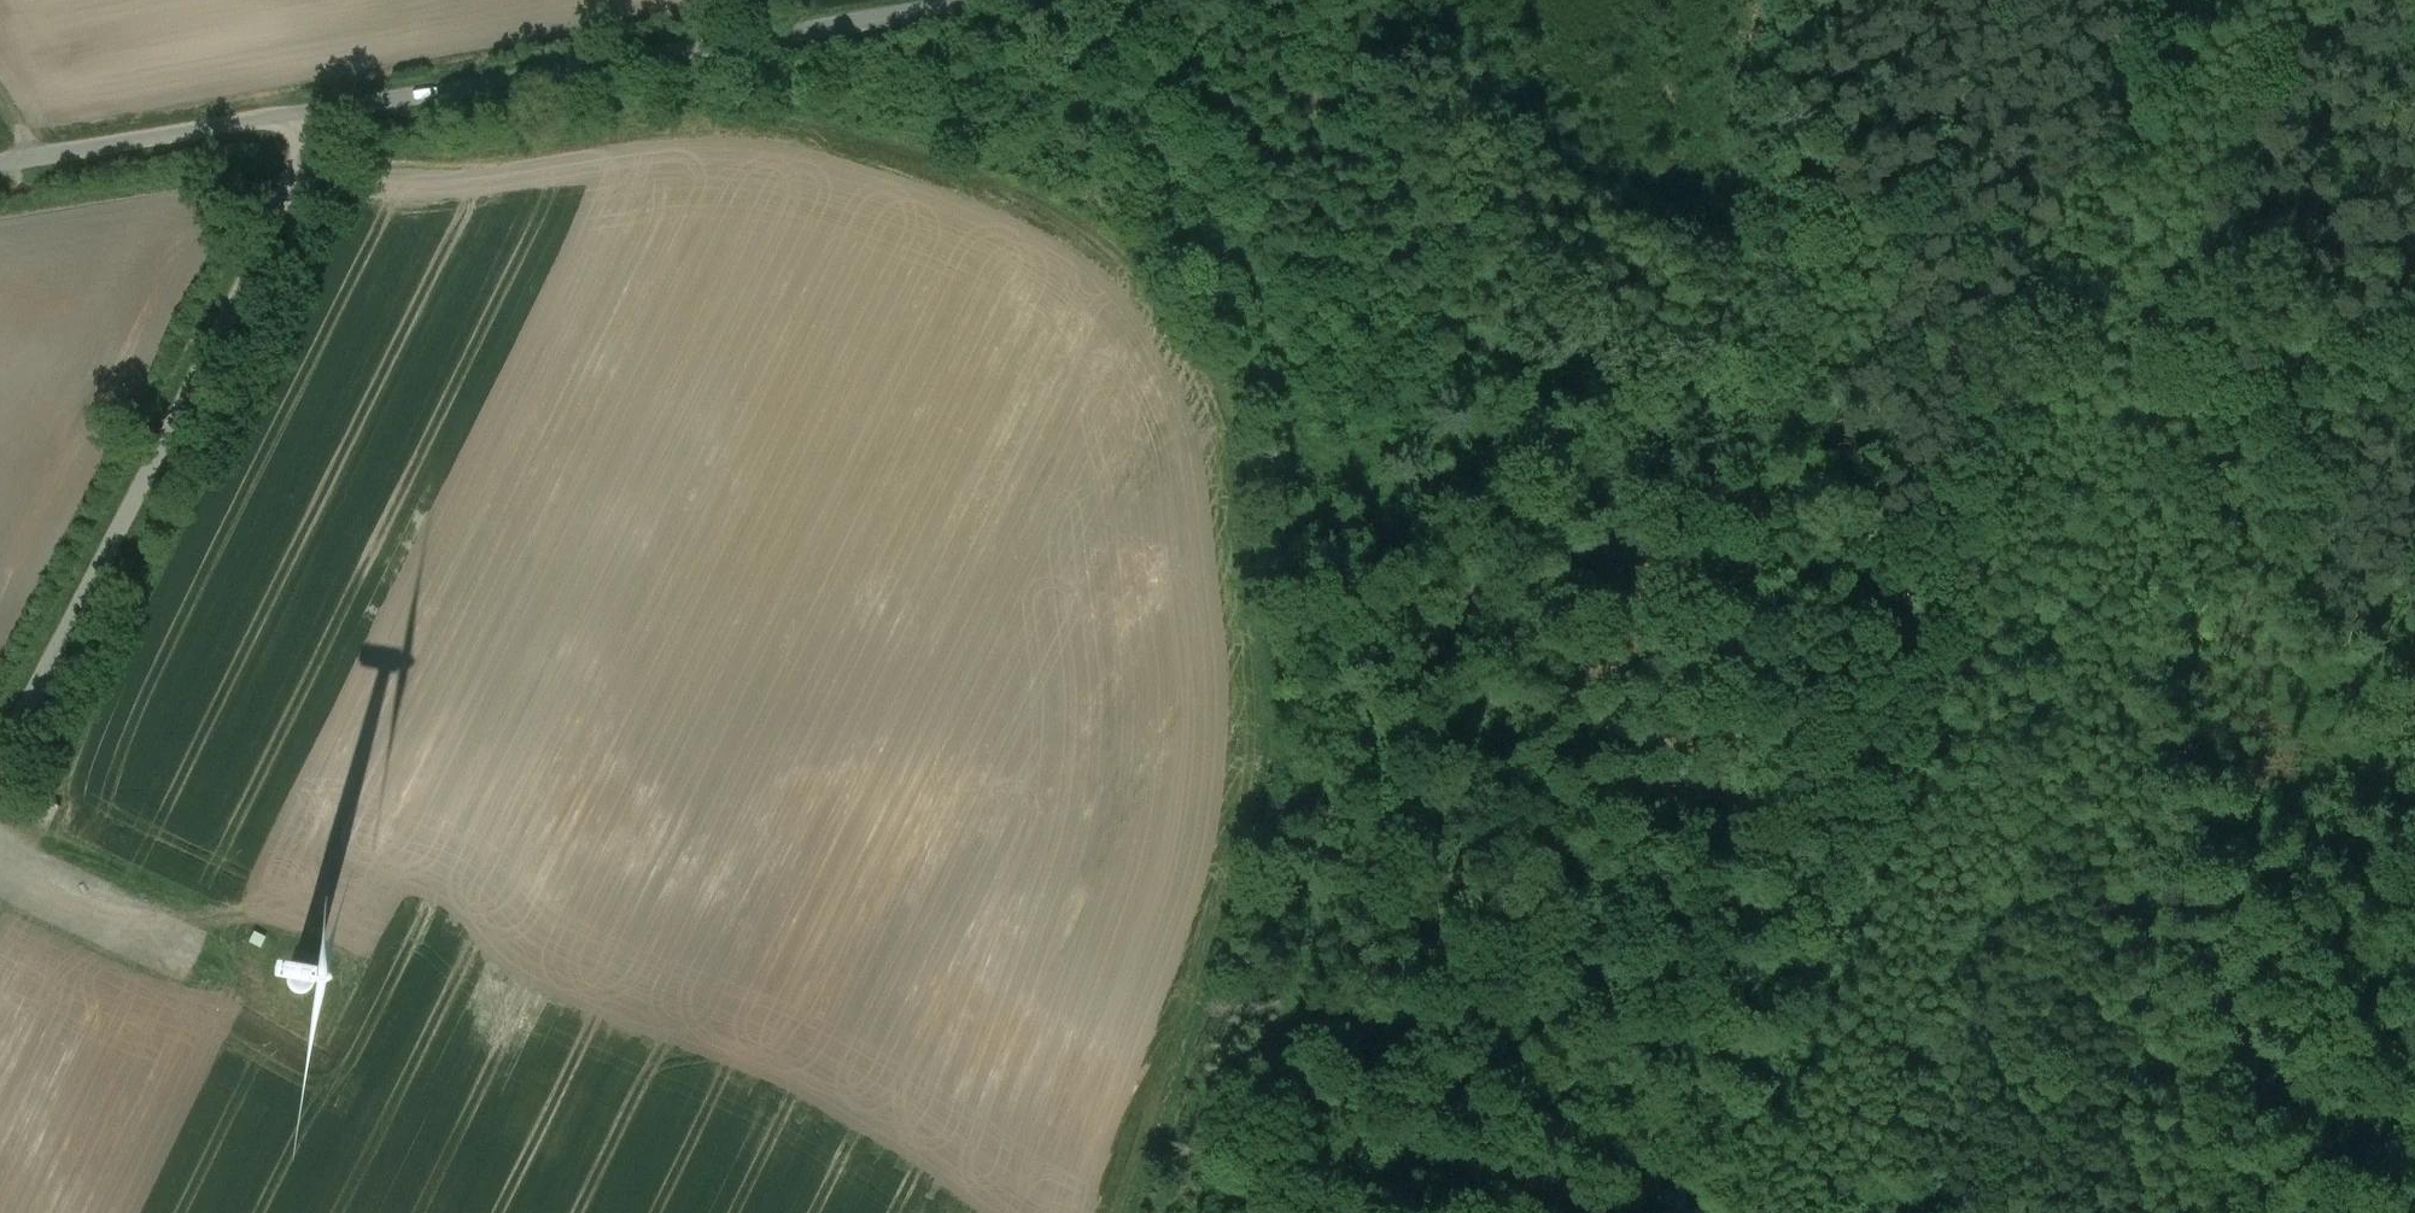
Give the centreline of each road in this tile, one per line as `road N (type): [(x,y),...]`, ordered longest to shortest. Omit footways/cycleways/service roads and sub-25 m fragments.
road 1 (unclassified): [(0,767),(313,168),(316,101)]
road 2 (unclassified): [(316,101),(943,0)]
road 3 (unclassified): [(0,158),(316,101)]

